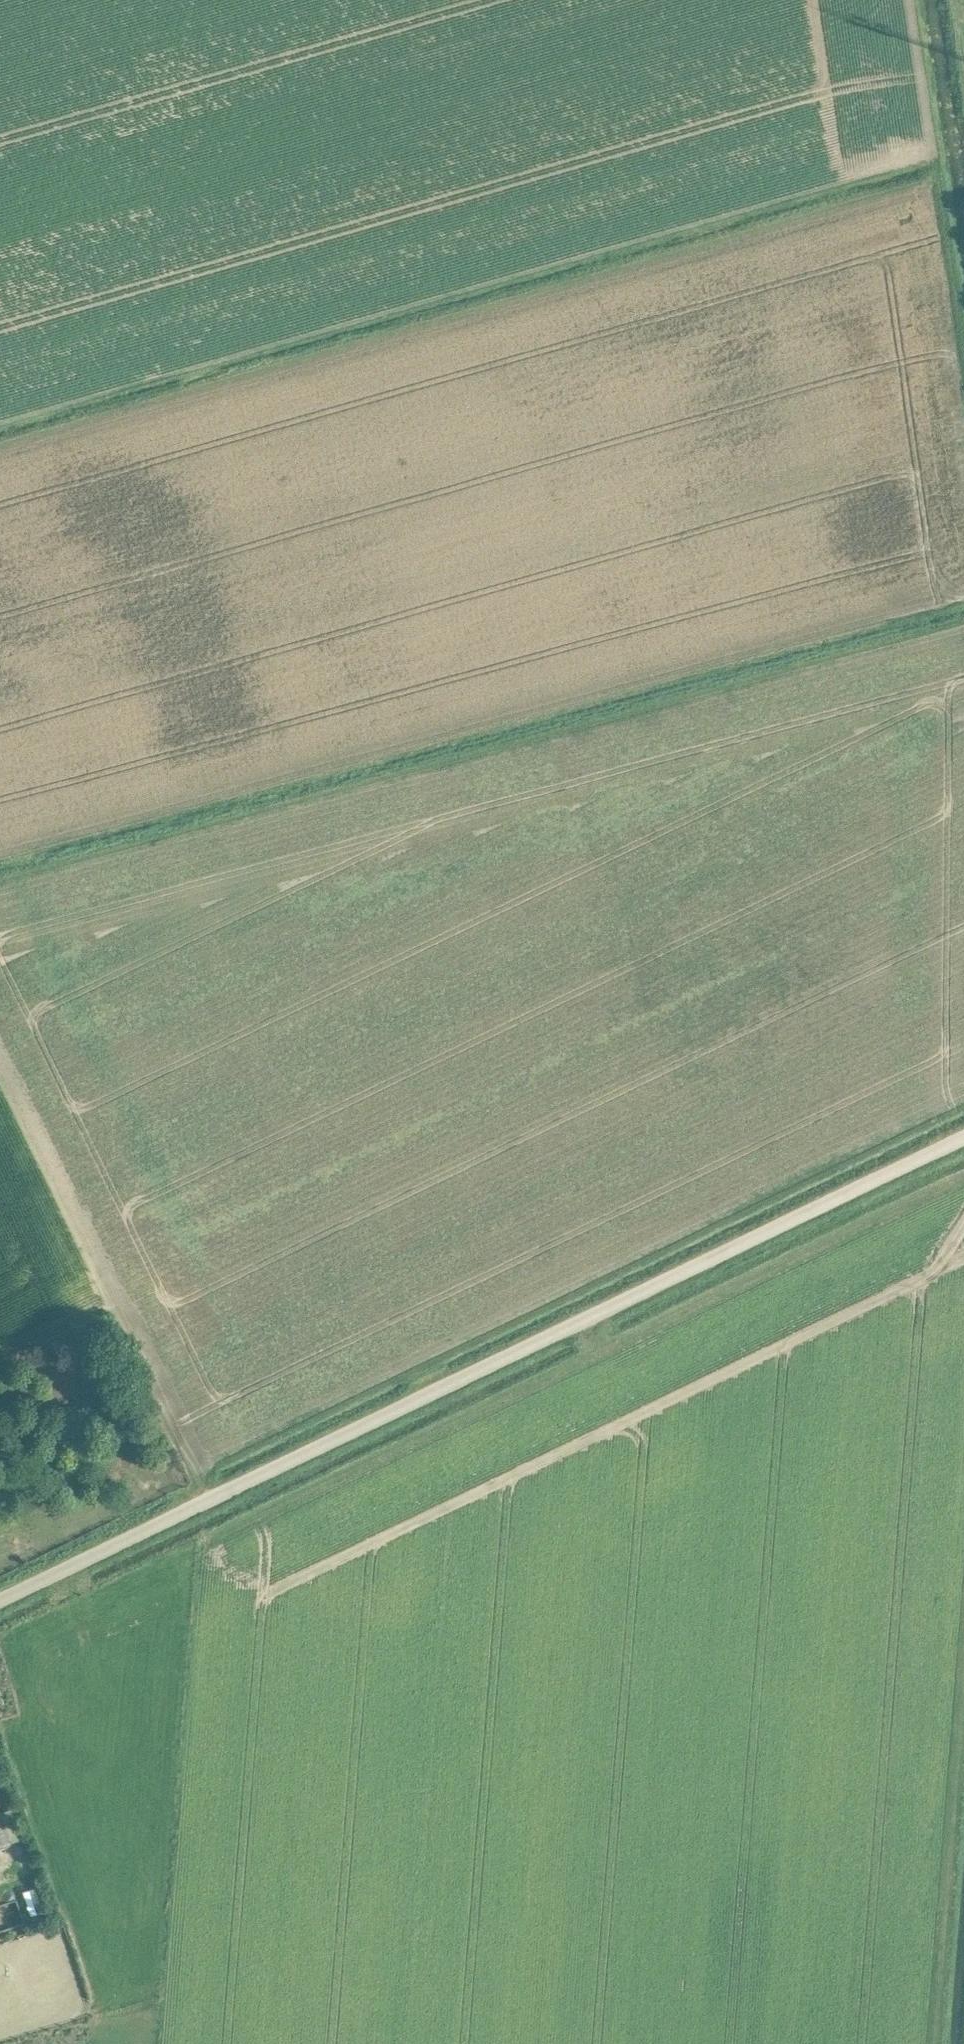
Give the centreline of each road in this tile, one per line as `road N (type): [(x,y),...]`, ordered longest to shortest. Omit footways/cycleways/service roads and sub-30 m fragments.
road 1 (unclassified): [(0,1605),(963,1141)]

